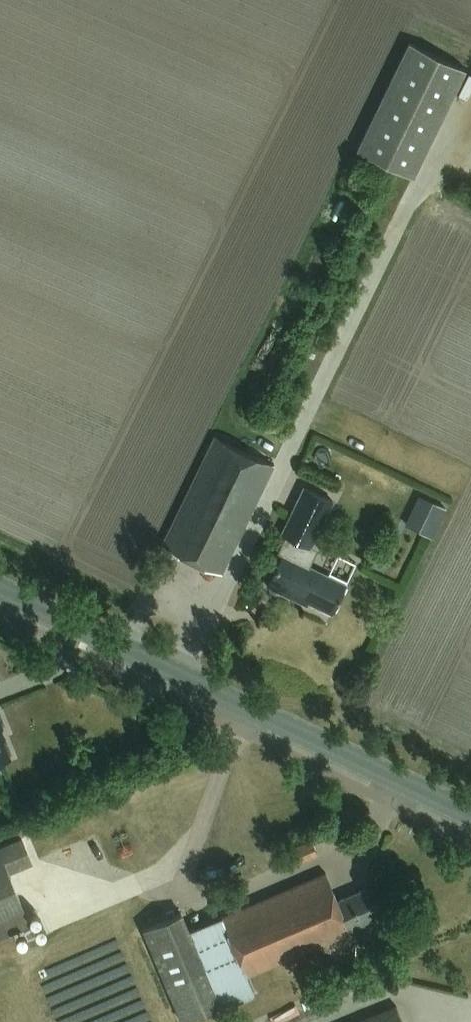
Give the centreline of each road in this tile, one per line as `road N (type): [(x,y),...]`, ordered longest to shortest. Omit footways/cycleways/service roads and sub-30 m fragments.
road 1 (primary): [(470,815),(0,592)]

